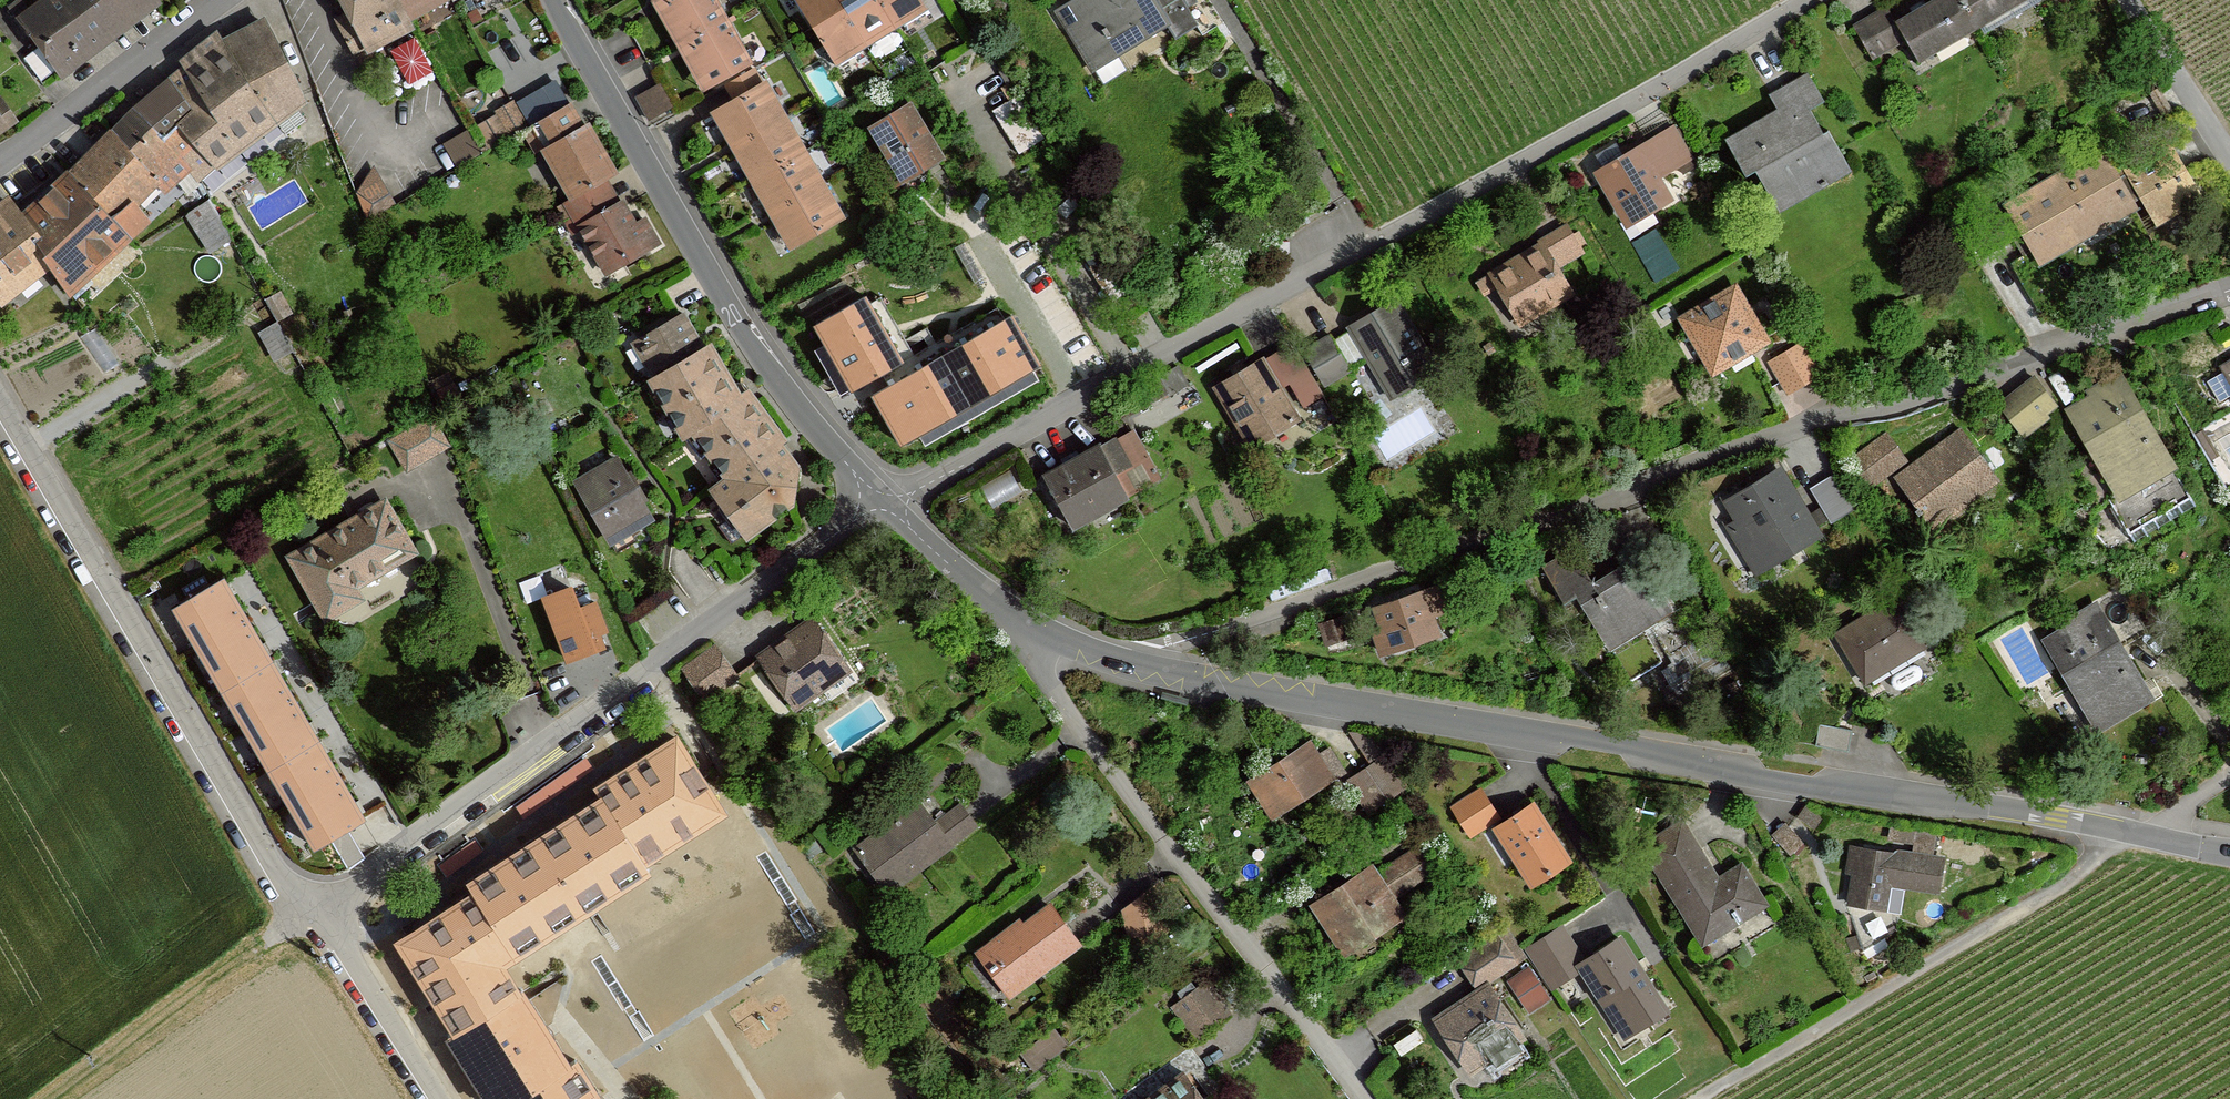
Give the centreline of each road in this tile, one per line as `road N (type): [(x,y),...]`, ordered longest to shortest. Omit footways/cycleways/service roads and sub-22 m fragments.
road 1 (residential): [(2229,289),(1125,660)]
road 2 (residential): [(2169,837),(1317,699),(1125,660)]
road 3 (residential): [(880,501),(916,491),(1805,0)]
road 4 (residential): [(306,913),(880,501)]
road 5 (residential): [(0,409),(279,883),(306,913)]
road 6 (residential): [(1030,624),(1048,684),(1364,1098)]
road 7 (track): [(2112,827),(2082,871),(1698,1098)]
road 8 (residential): [(758,352),(553,0)]
road 9 (track): [(47,1098),(306,913)]
road 10 (residential): [(0,162),(219,0)]
road 11 (residential): [(306,913),(325,927),(435,1098)]
road 12 (residential): [(1030,624),(880,501)]
road 13 (residential): [(880,501),(758,352)]
road 14 (residential): [(2128,0),(2229,156)]

